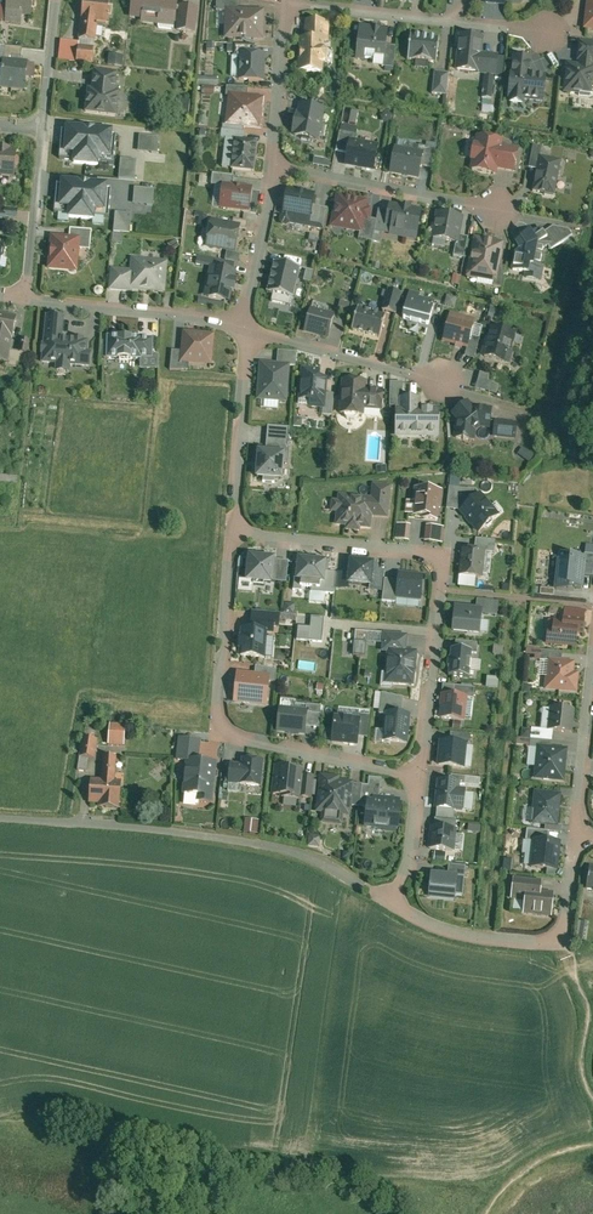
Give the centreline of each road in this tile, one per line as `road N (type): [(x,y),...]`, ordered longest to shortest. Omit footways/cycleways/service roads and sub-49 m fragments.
road 1 (residential): [(418,774),(441,556),(232,537)]
road 2 (residential): [(398,910),(326,867),(272,848),(0,819)]
road 3 (residential): [(232,537),(215,731),(418,774)]
road 4 (residential): [(579,839),(569,930),(555,942),(460,937),(398,910)]
road 5 (residential): [(285,2),(543,34)]
road 6 (residential): [(273,166),(493,211)]
road 7 (residential): [(27,295),(244,331)]
road 8 (residential): [(232,537),(244,331)]
road 9 (residential): [(244,331),(436,385)]
road 10 (residential): [(27,295),(44,127)]
road 11 (residential): [(273,166),(244,331)]
road 12 (residential): [(285,2),(273,166)]
road 13 (residential): [(592,692),(579,839)]
road 14 (residential): [(398,910),(418,774)]
road 15 (residential): [(44,127),(59,0)]

